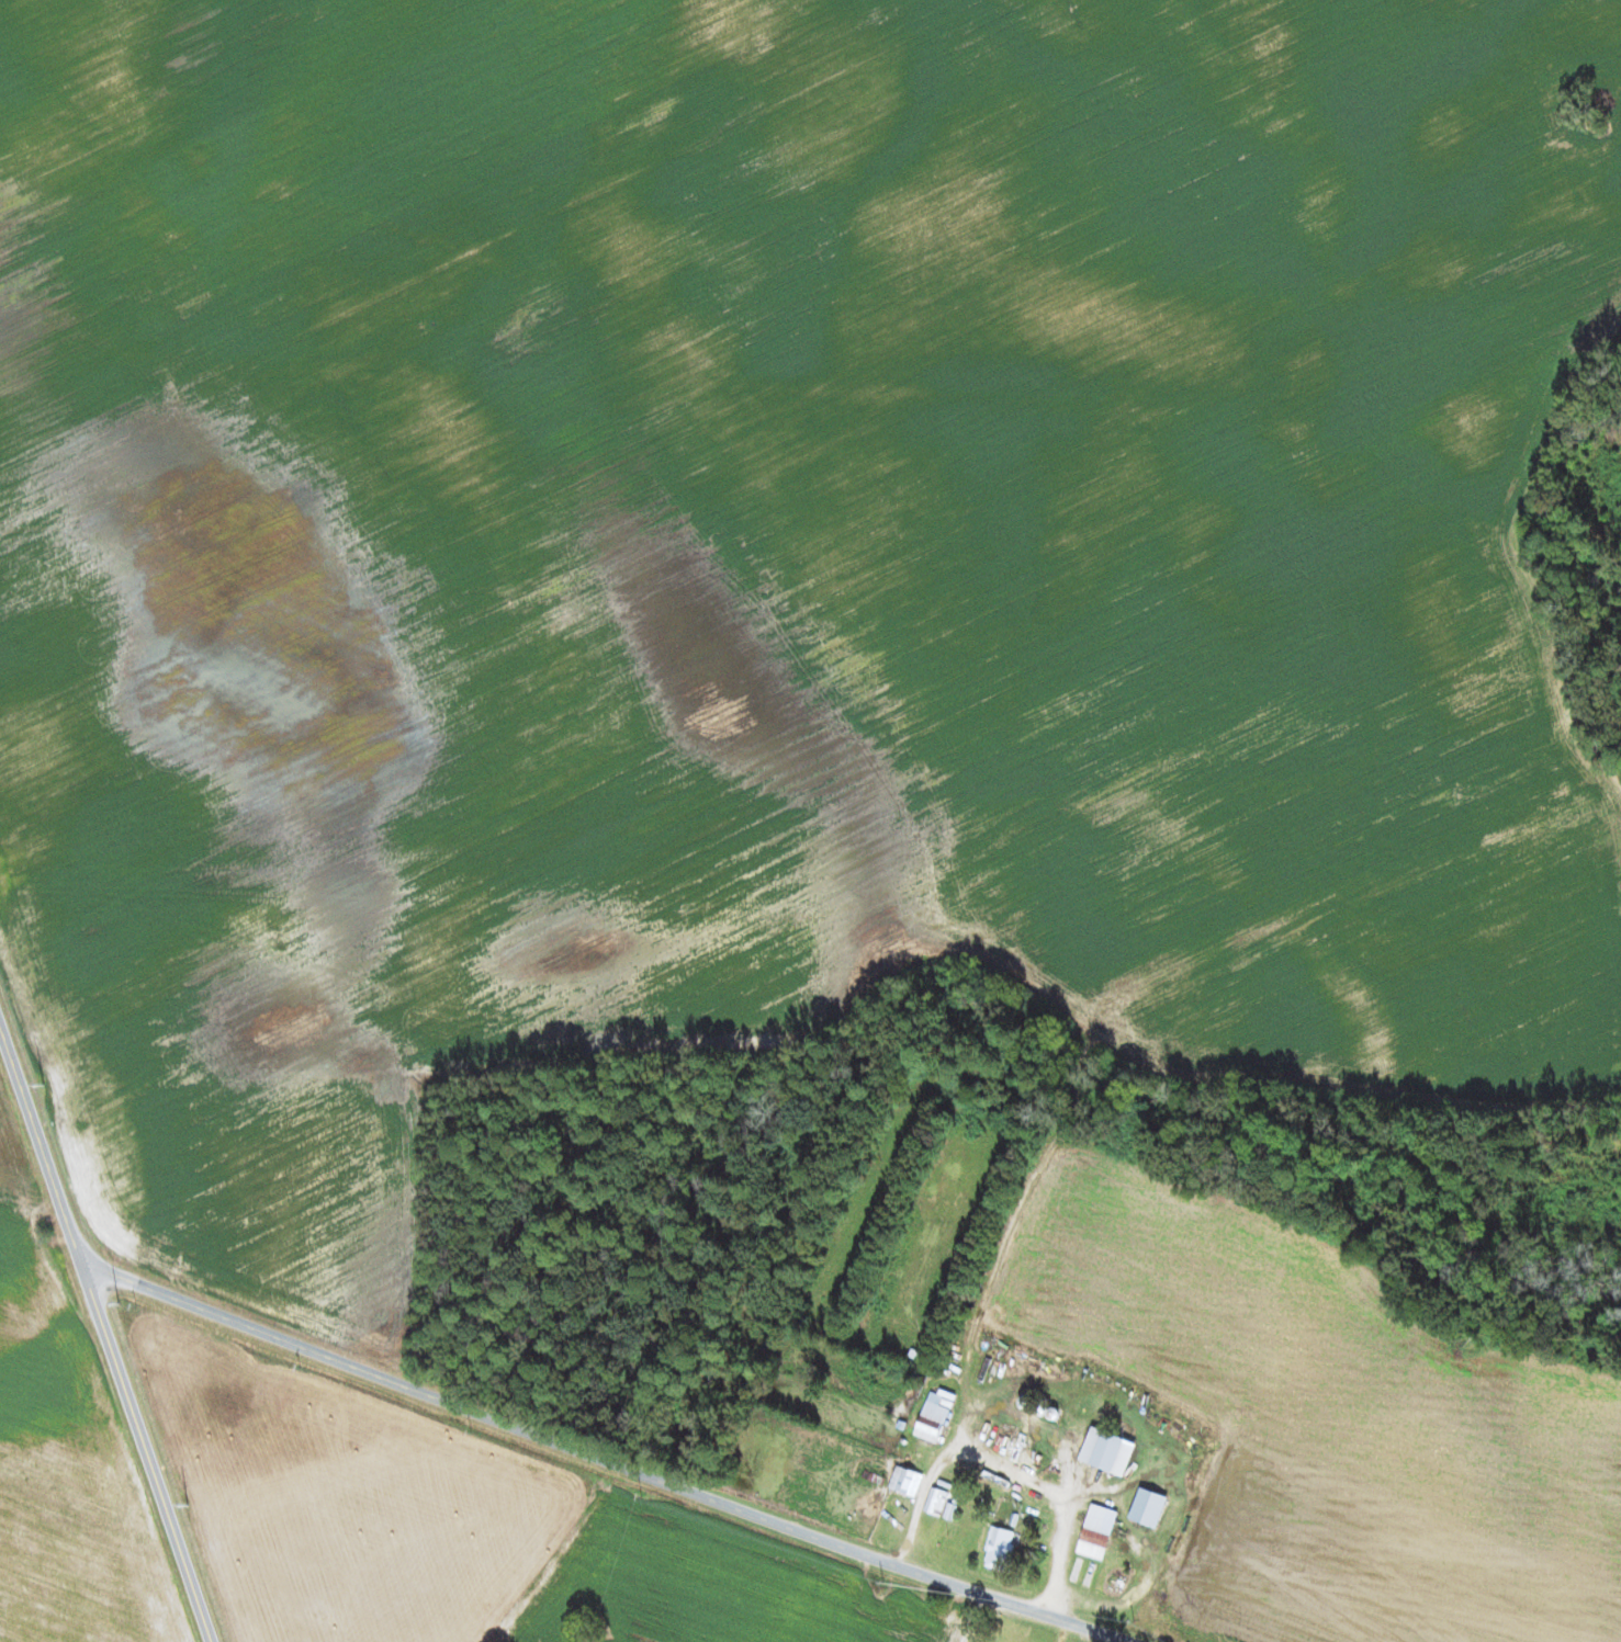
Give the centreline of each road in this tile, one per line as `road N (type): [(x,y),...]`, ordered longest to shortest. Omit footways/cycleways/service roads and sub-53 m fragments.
road 1 (residential): [(1128,1641),(900,1567),(86,1268)]
road 2 (tertiary): [(214,1641),(0,1031)]

